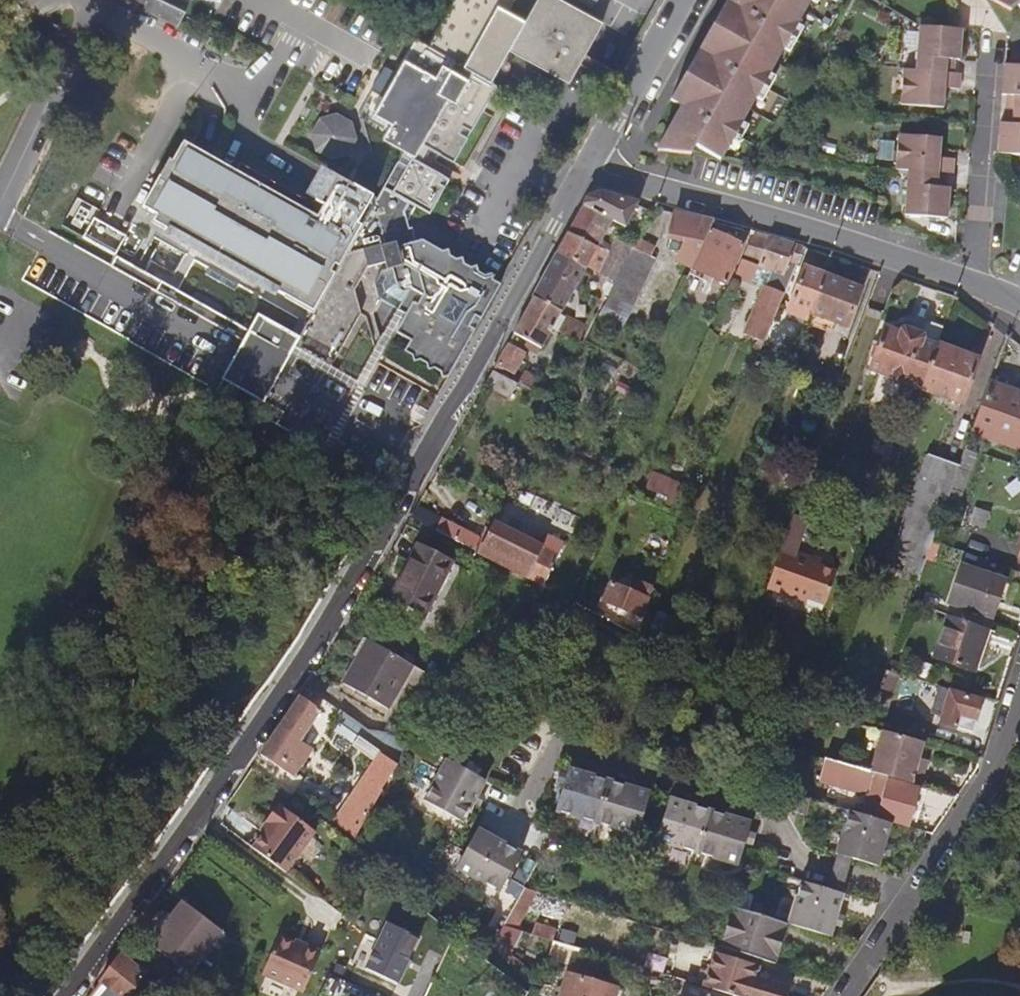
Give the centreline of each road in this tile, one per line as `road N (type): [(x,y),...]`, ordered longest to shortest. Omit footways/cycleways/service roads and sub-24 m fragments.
road 1 (tertiary): [(586,168),(325,626),(66,995)]
road 2 (unclassified): [(586,168),(805,225),(972,282)]
road 3 (unclassified): [(841,995),(990,776),(1019,682)]
road 4 (residential): [(972,282),(991,45)]
road 5 (tertiary): [(677,0),(586,168)]

